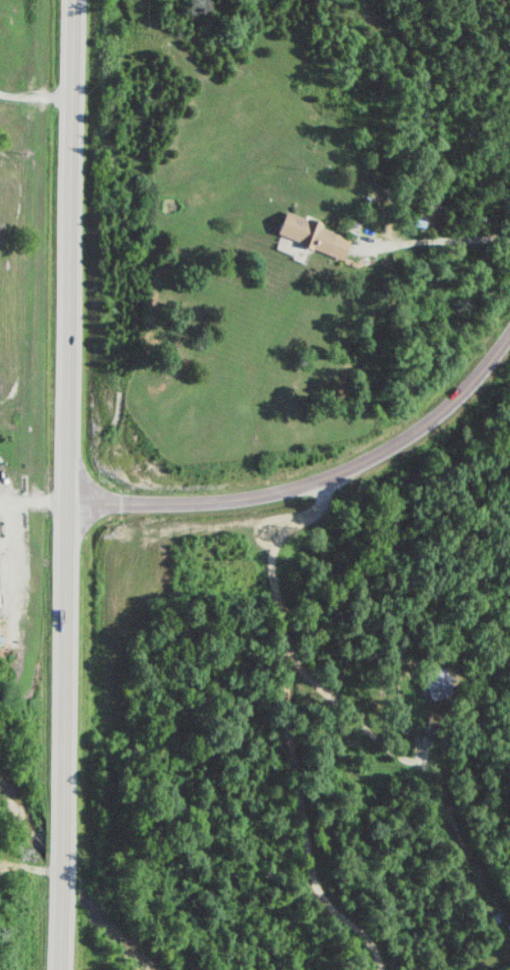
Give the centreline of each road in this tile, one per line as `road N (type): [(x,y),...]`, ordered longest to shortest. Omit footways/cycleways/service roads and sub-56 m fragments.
road 1 (primary): [(59,969),(73,0)]
road 2 (residential): [(509,333),(427,419),(328,476),(266,496),(162,505),(68,499)]

